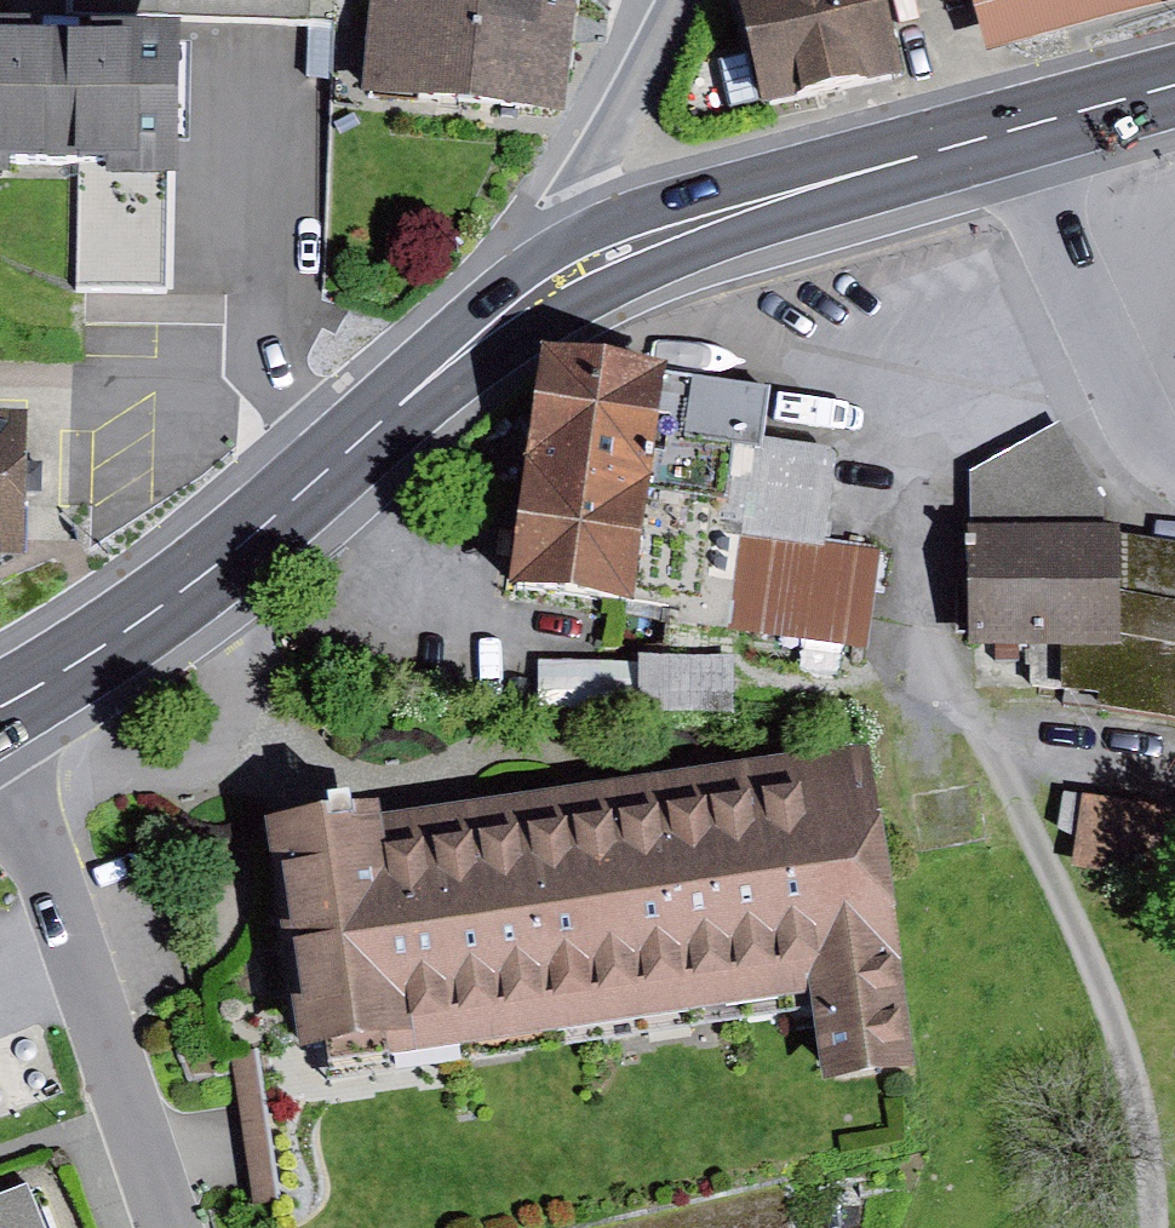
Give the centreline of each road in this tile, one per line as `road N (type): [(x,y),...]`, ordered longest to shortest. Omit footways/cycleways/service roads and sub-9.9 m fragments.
road 1 (primary): [(572,271),(456,356),(128,631),(0,705)]
road 2 (track): [(1152,1227),(1153,1151),(1139,1090),(1103,980),(997,749)]
road 3 (residential): [(0,753),(168,1227)]
road 4 (primary): [(1030,128),(658,235),(572,271)]
road 5 (residential): [(1174,469),(1152,452),(1077,277),(1030,128)]
road 6 (residential): [(679,0),(606,156),(572,271)]
road 7 (track): [(997,749),(1174,789)]
road 8 (primary): [(1174,87),(1030,128)]

